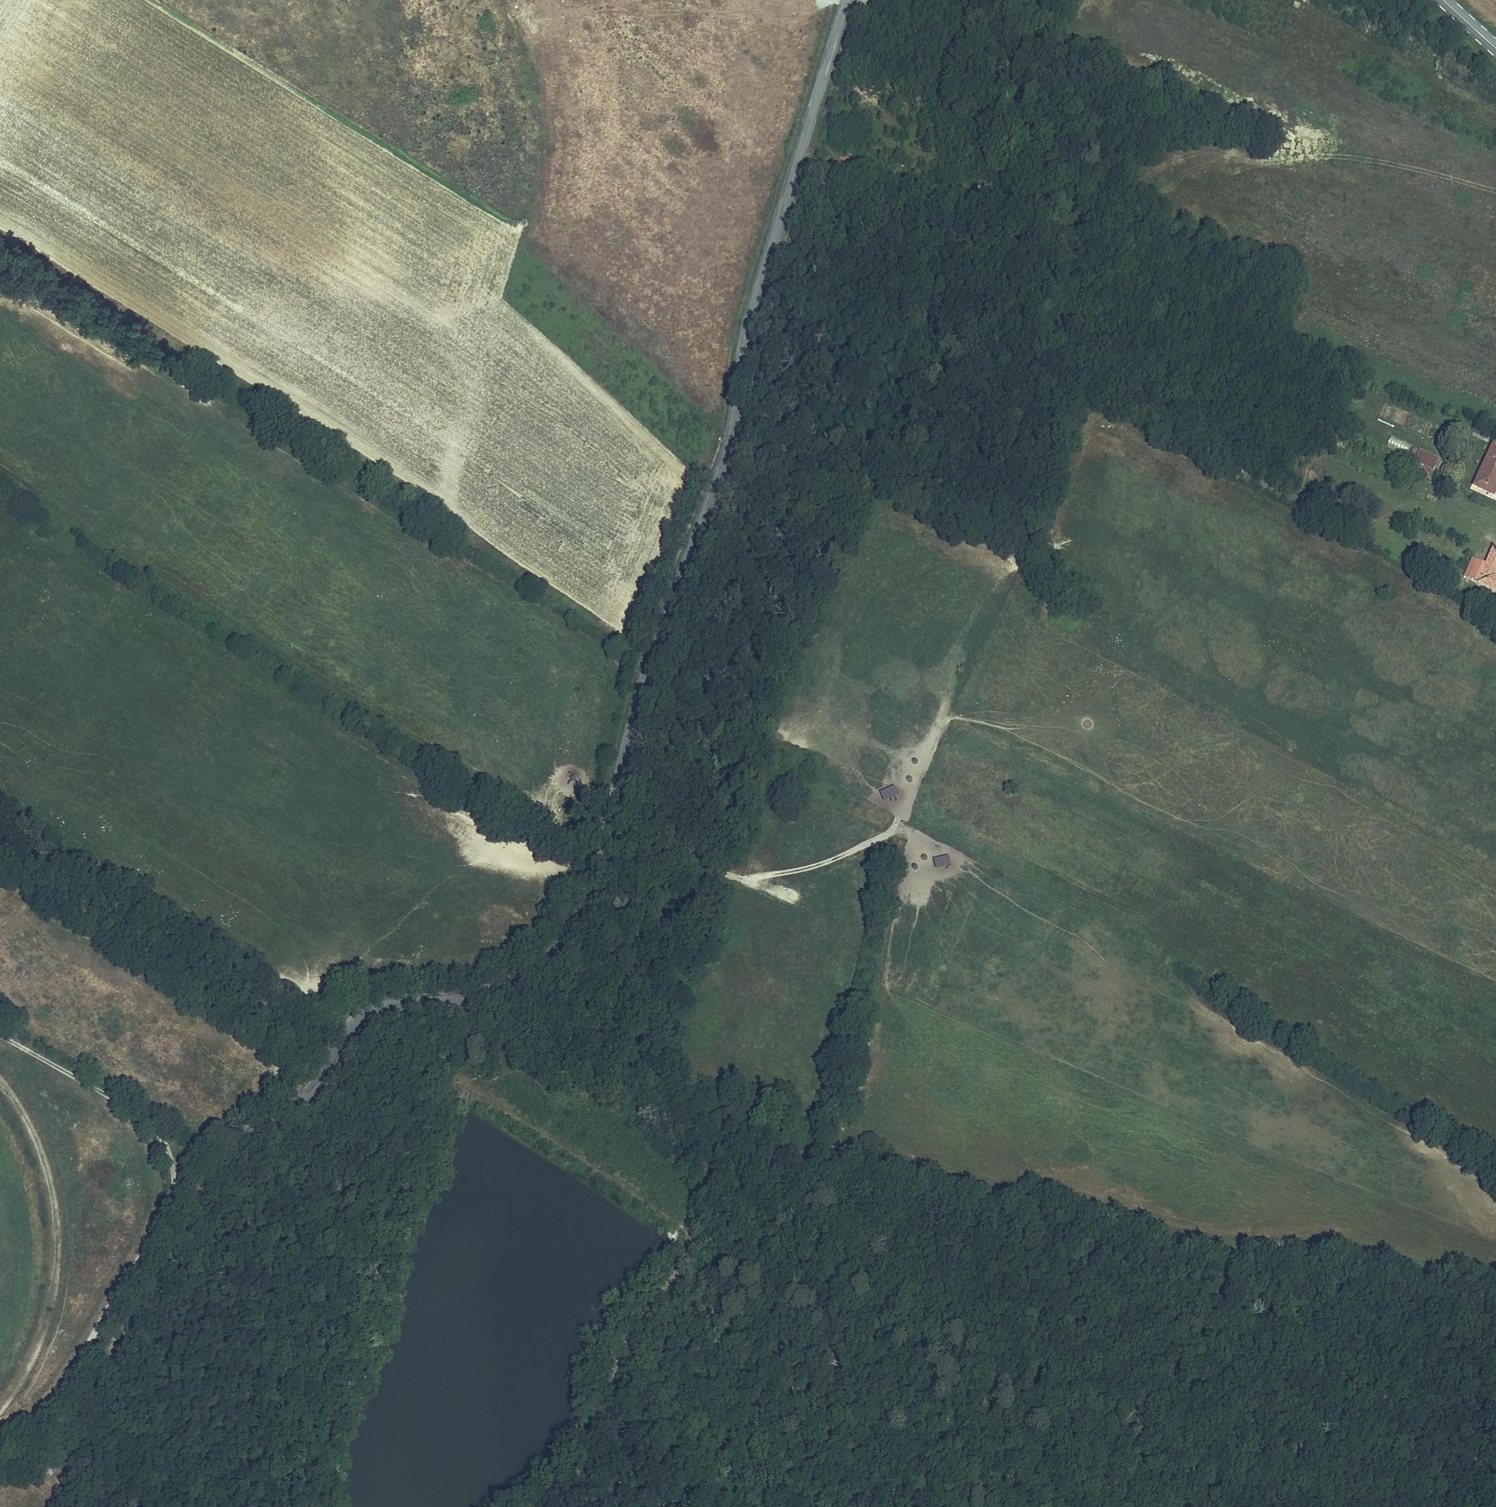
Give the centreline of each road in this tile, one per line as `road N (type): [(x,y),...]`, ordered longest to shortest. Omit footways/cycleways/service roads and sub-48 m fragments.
road 1 (residential): [(0,1465),(68,1436),(229,1165),(305,1097),(359,1025),(397,1005),(501,997),(556,962),(582,929),(614,850),(618,781),(643,682),(731,442),(748,325),(846,0)]

